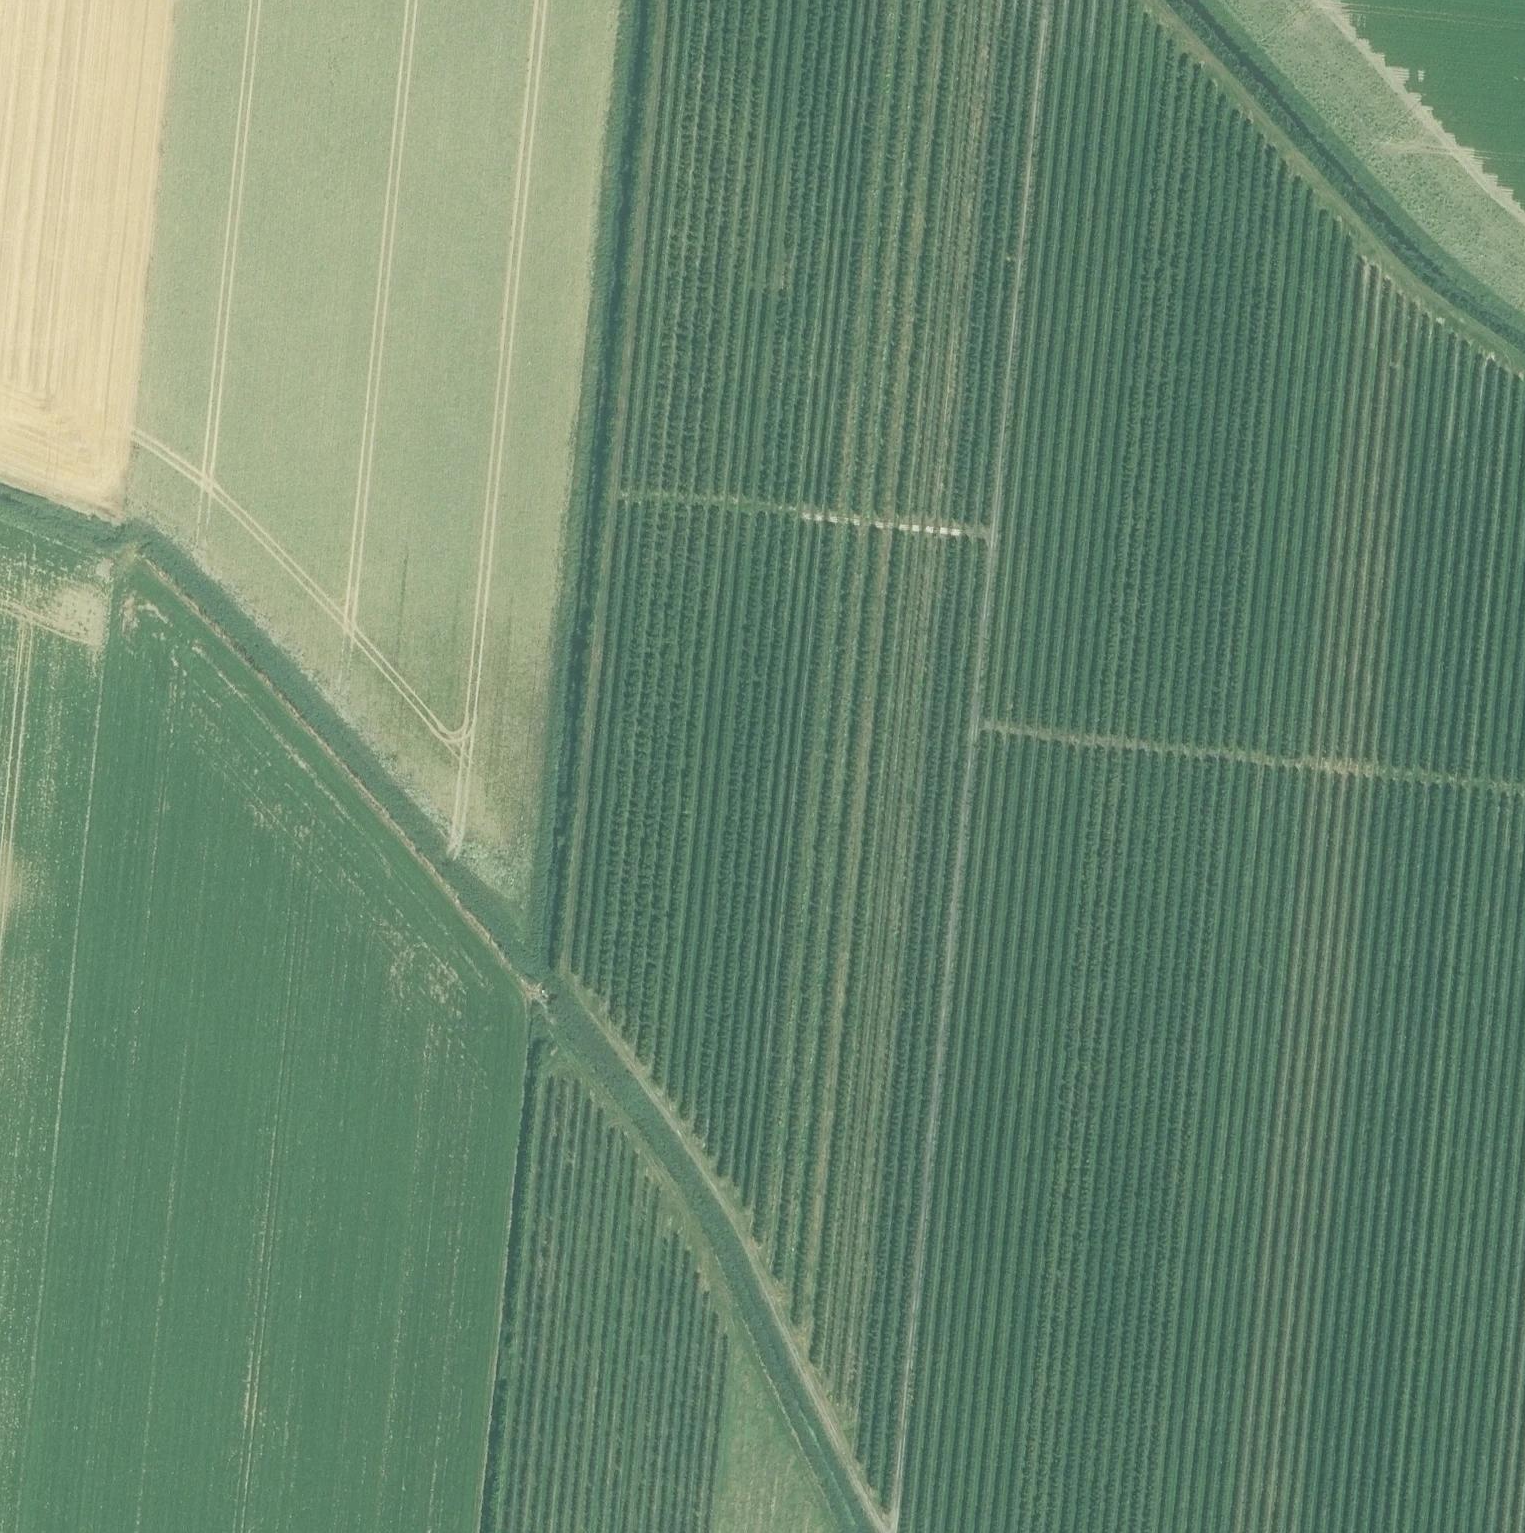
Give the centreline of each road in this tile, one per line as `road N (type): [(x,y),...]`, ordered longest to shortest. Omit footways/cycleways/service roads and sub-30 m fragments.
road 1 (track): [(887,1532),(722,1199),(578,995)]

